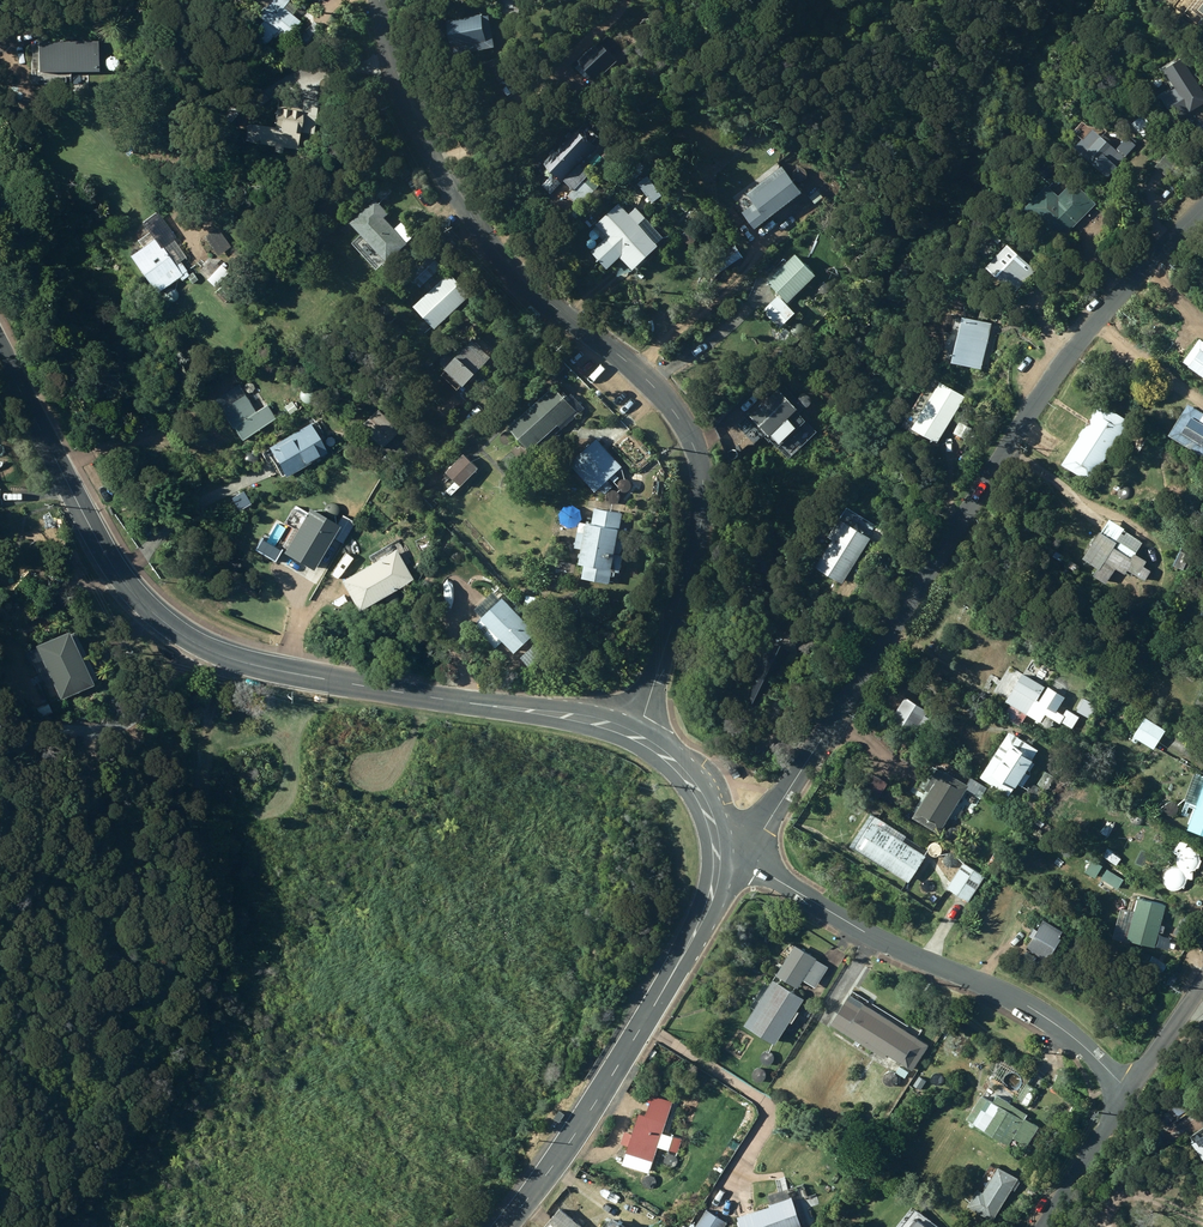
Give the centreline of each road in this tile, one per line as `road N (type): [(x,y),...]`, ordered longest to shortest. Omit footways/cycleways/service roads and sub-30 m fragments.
road 1 (unclassified): [(637,736),(700,530),(702,471),(655,388),(501,256),(472,217),(410,107),(379,0)]
road 2 (tertiary): [(0,352),(115,572),(139,600),(201,646),(241,663),(583,718),(637,736)]
road 3 (unclassified): [(726,853),(770,817),(1072,351),(1202,205)]
road 4 (residential): [(726,870),(760,871),(925,961),(1033,1004),(1068,1029),(1127,1094)]
road 5 (tertiary): [(505,1226),(594,1107),(726,870)]
road 6 (residential): [(1044,1226),(1127,1094)]
road 7 (tertiary): [(637,736),(685,770),(715,812),(726,853)]
road 8 (residential): [(1127,1094),(1202,980)]

